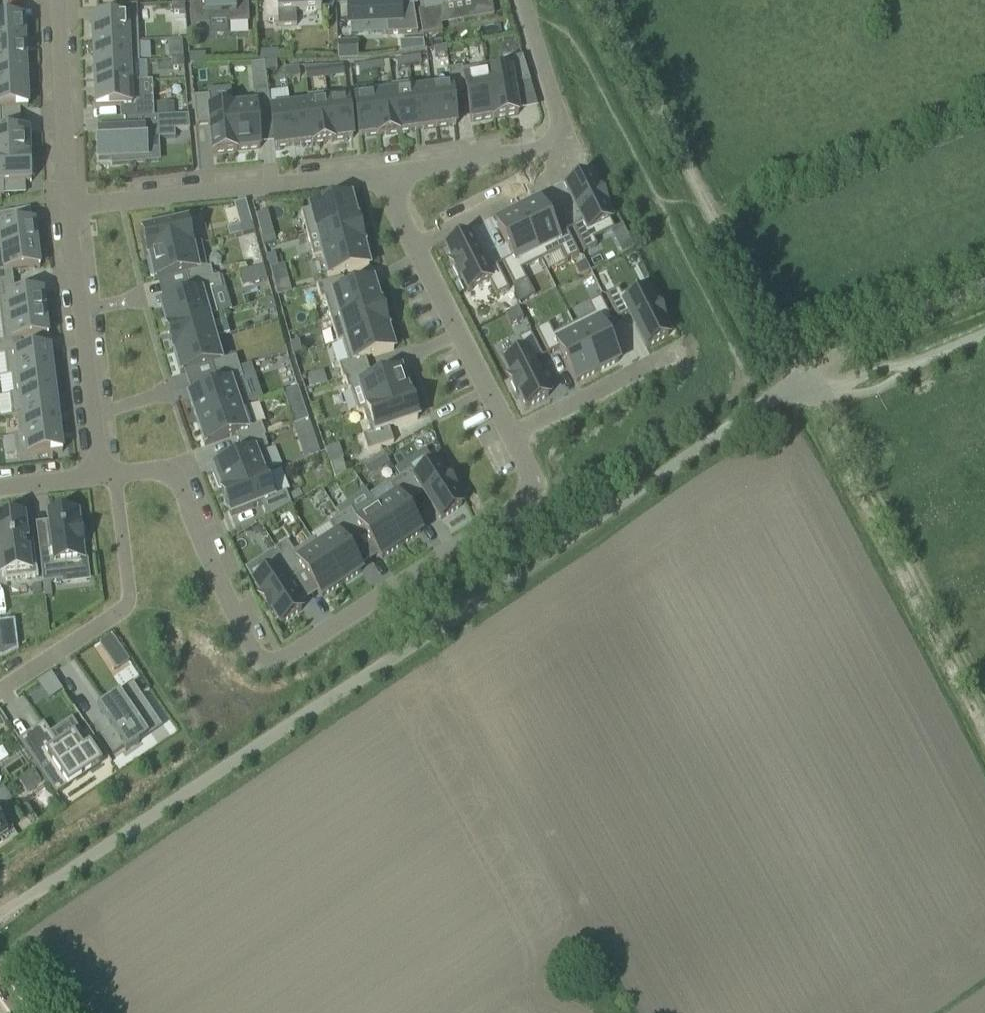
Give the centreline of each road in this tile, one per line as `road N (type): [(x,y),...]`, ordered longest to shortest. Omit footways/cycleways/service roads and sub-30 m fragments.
road 1 (unclassified): [(0,915),(758,404),(815,391)]
road 2 (track): [(600,0),(791,363),(815,391)]
road 3 (residential): [(508,437),(527,498),(283,661),(266,663)]
road 4 (track): [(815,391),(984,712)]
road 5 (residential): [(65,208),(383,172)]
road 6 (residential): [(383,172),(397,221),(508,437)]
road 7 (residential): [(96,474),(151,470),(183,493),(253,654),(266,663)]
road 8 (residential): [(96,474),(117,611),(0,693)]
road 9 (residential): [(65,208),(96,474)]
road 10 (residential): [(58,0),(65,208)]
road 11 (residential): [(383,172),(566,141)]
road 12 (residential): [(669,352),(508,437)]
road 13 (track): [(815,391),(984,334)]
road 14 (residential): [(520,0),(566,141)]

